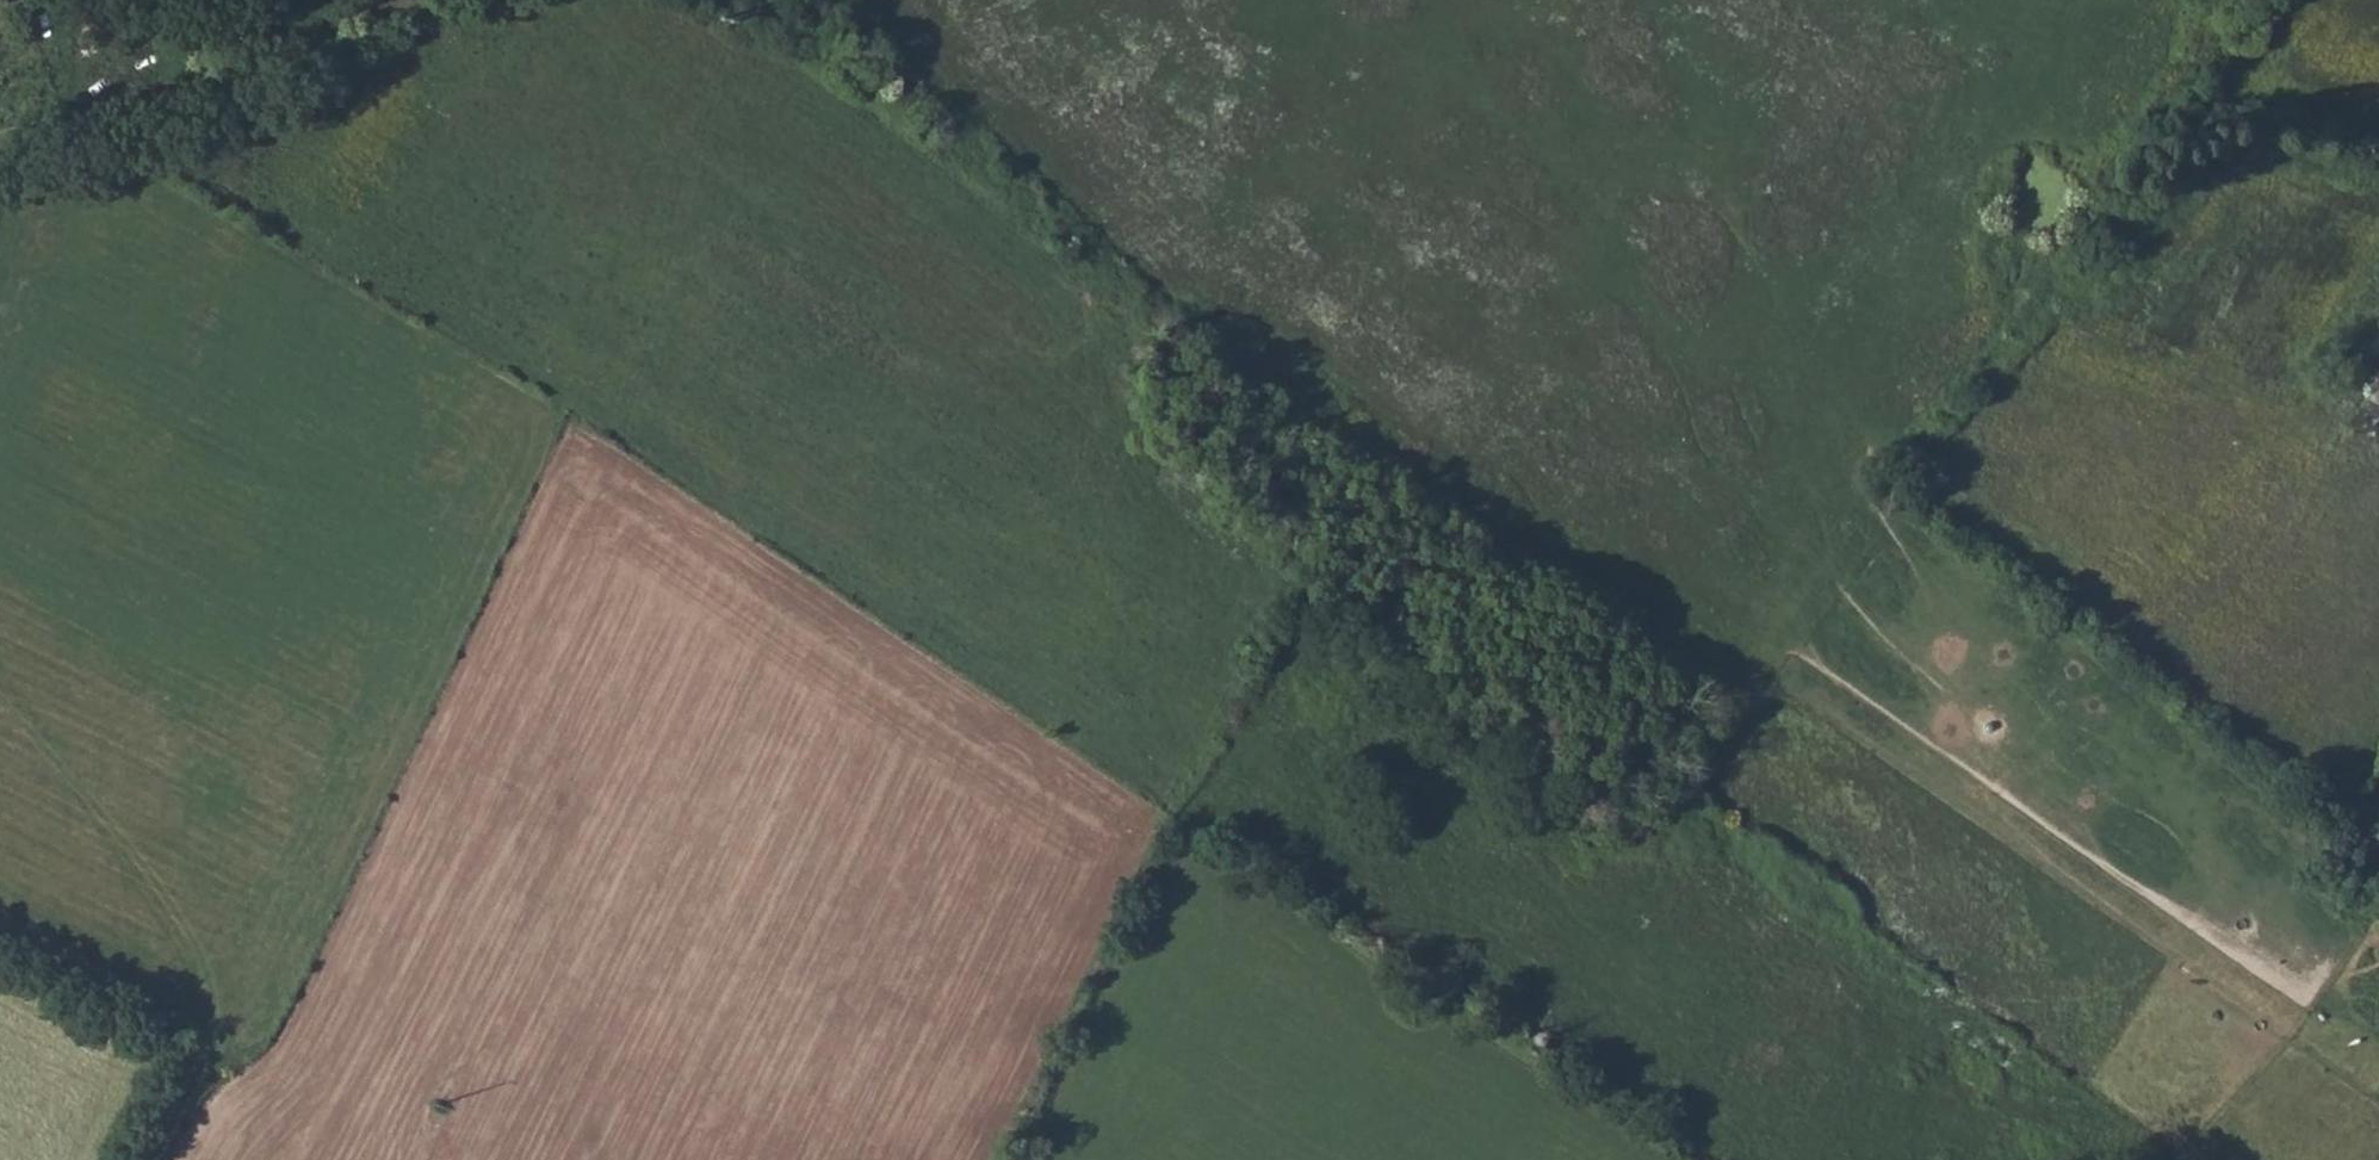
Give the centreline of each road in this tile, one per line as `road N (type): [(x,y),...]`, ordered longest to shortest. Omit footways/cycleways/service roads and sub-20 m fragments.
road 1 (track): [(417,0),(198,97),(58,138)]

